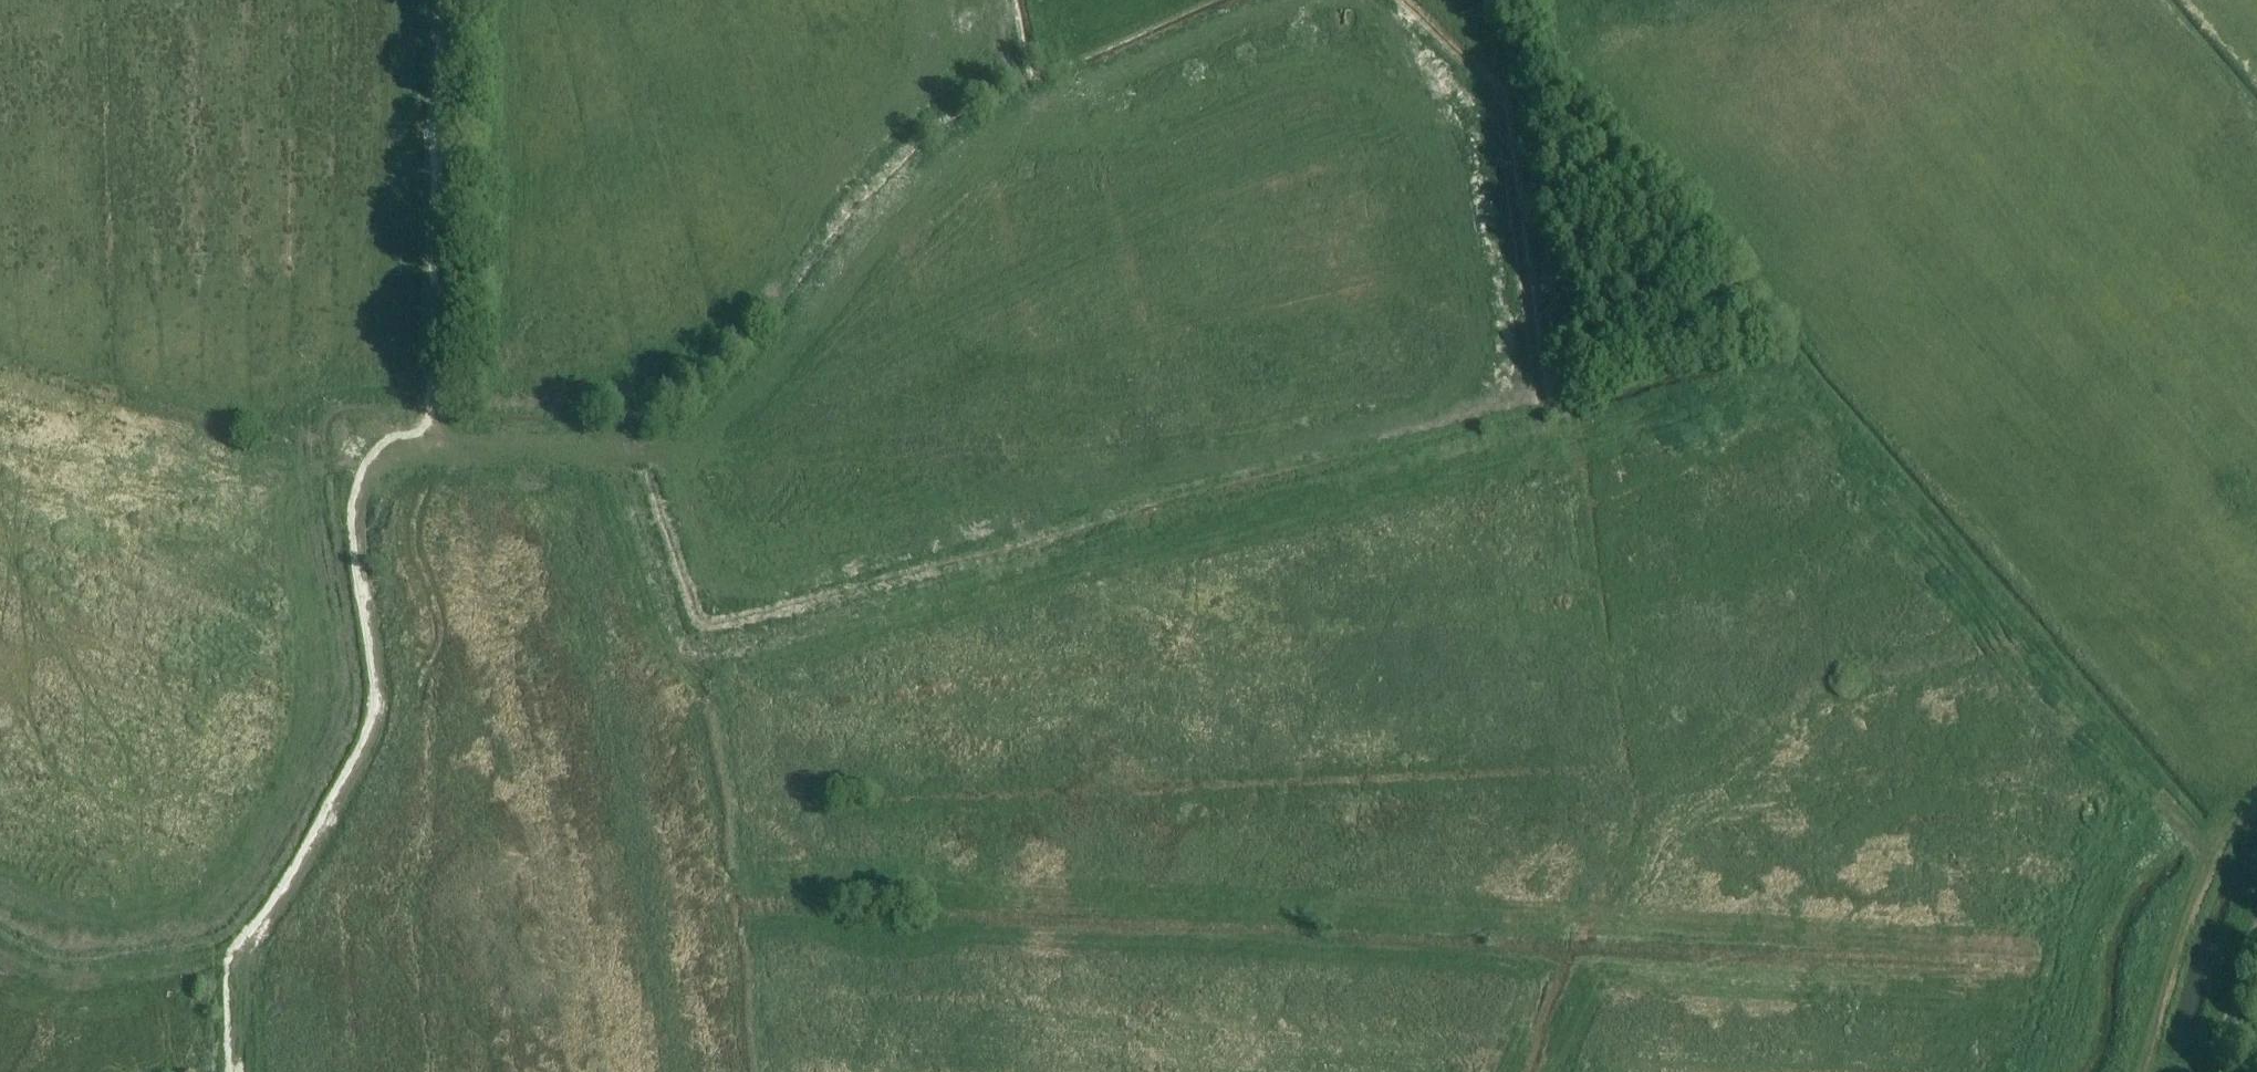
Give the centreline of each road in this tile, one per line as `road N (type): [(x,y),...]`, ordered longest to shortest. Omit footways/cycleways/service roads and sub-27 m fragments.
road 1 (track): [(434,0),(428,438)]
road 2 (track): [(2256,806),(2216,852),(2144,1071)]

